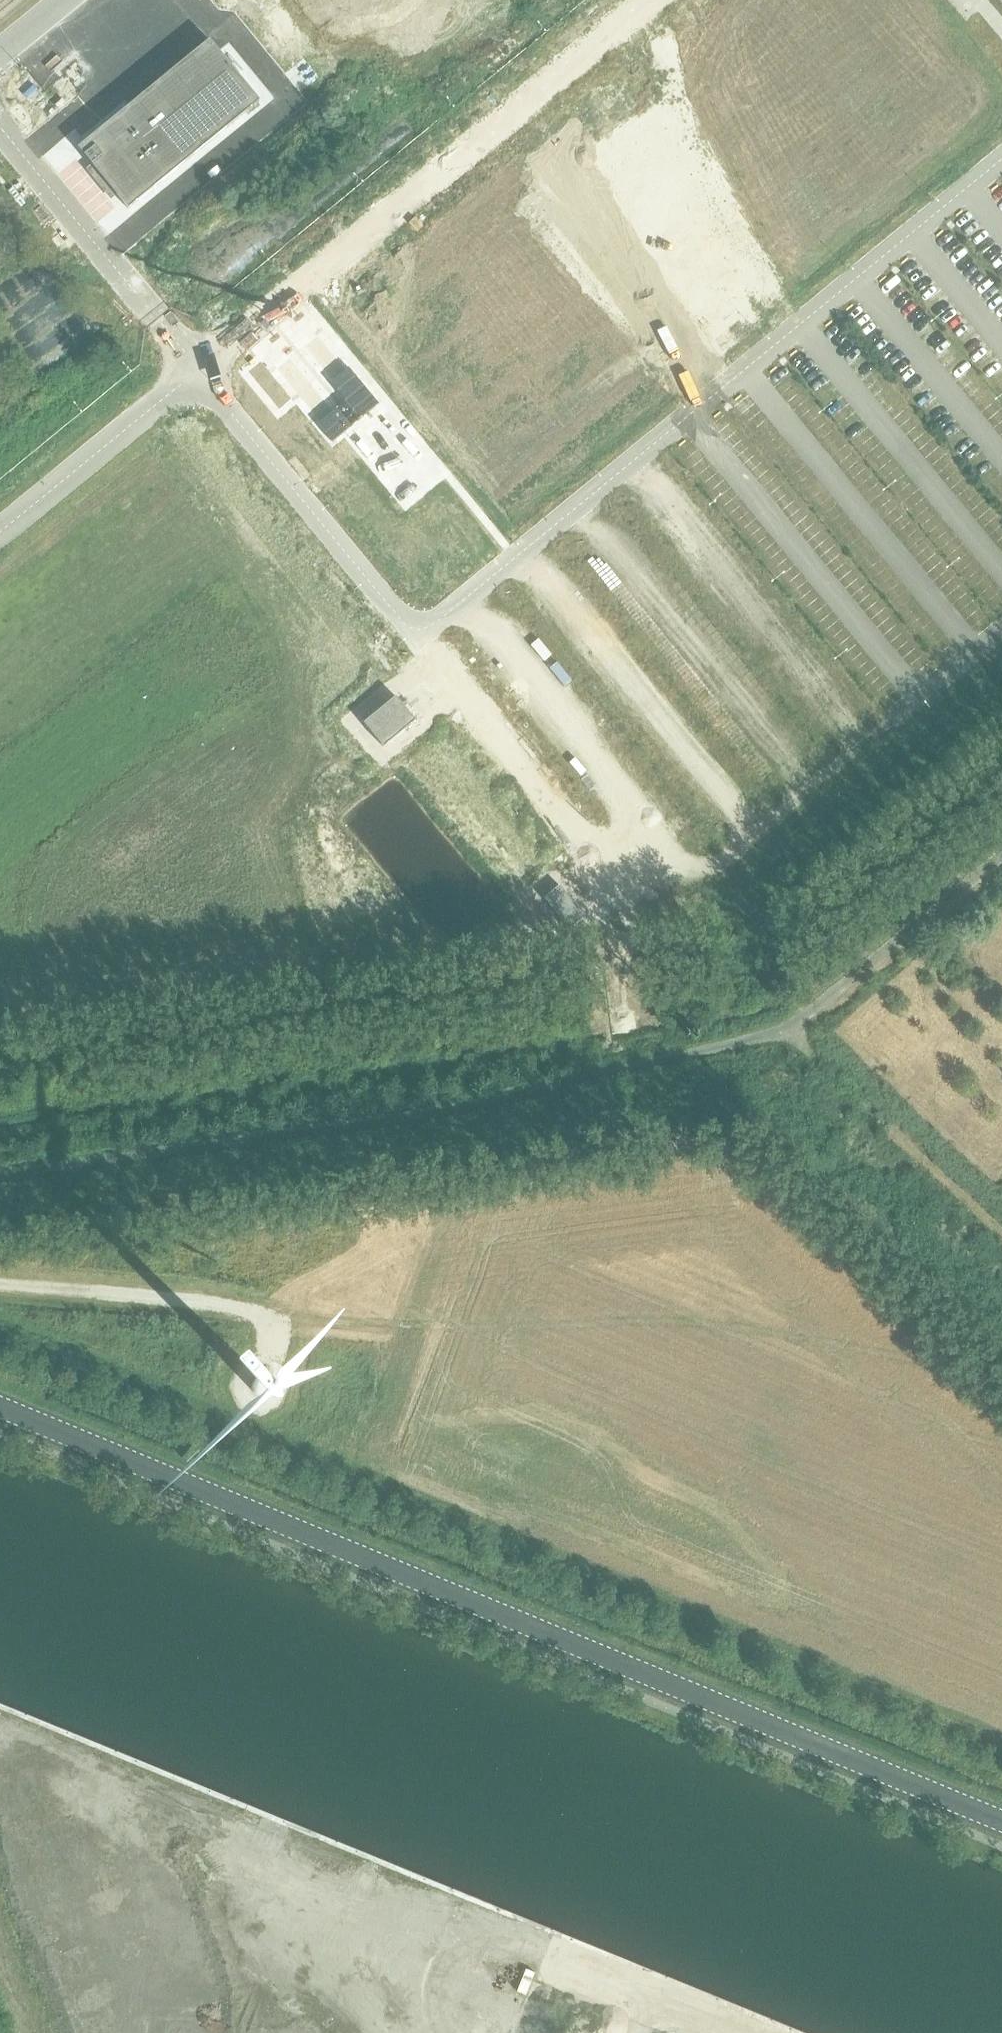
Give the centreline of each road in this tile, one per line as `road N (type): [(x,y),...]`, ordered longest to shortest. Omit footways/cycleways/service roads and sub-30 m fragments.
road 1 (tertiary): [(1001,1821),(0,1407)]
road 2 (unclassified): [(0,1175),(536,1094),(783,1028),(1001,857)]

